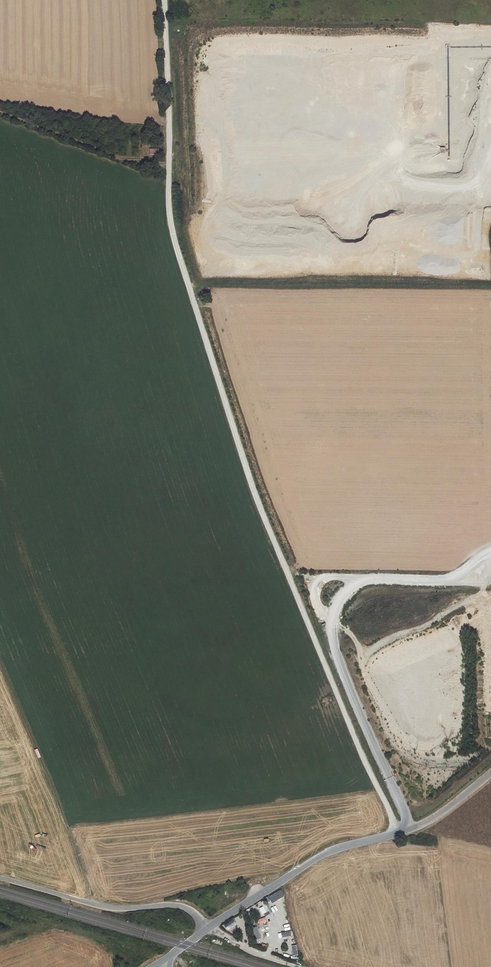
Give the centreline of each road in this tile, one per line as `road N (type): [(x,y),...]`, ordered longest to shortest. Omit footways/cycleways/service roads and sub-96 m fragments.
road 1 (track): [(395,834),(259,510),(170,225),(165,0)]
road 2 (unclassified): [(206,928),(313,860),(412,828)]
road 3 (unclassified): [(206,928),(177,905),(104,909),(0,878)]

